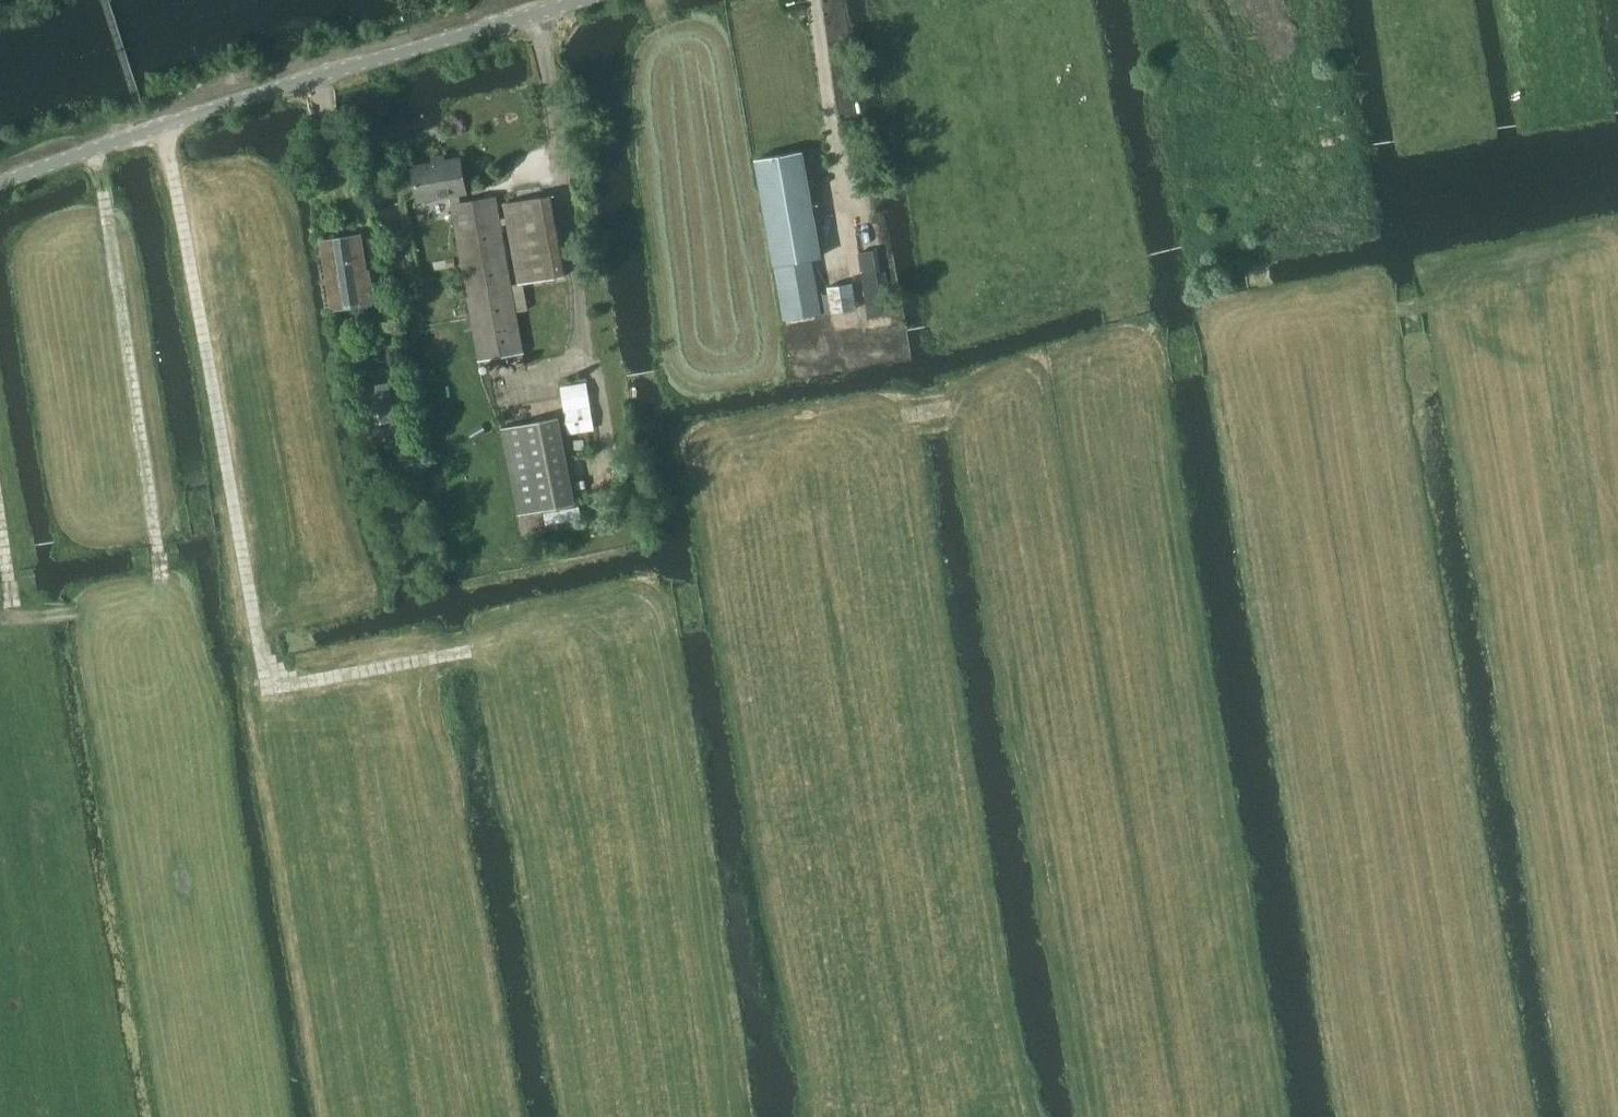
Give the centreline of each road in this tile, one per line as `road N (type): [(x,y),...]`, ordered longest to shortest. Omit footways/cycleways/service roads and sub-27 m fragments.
road 1 (unclassified): [(0,185),(150,130),(578,0)]
road 2 (track): [(88,153),(103,188),(168,587)]

